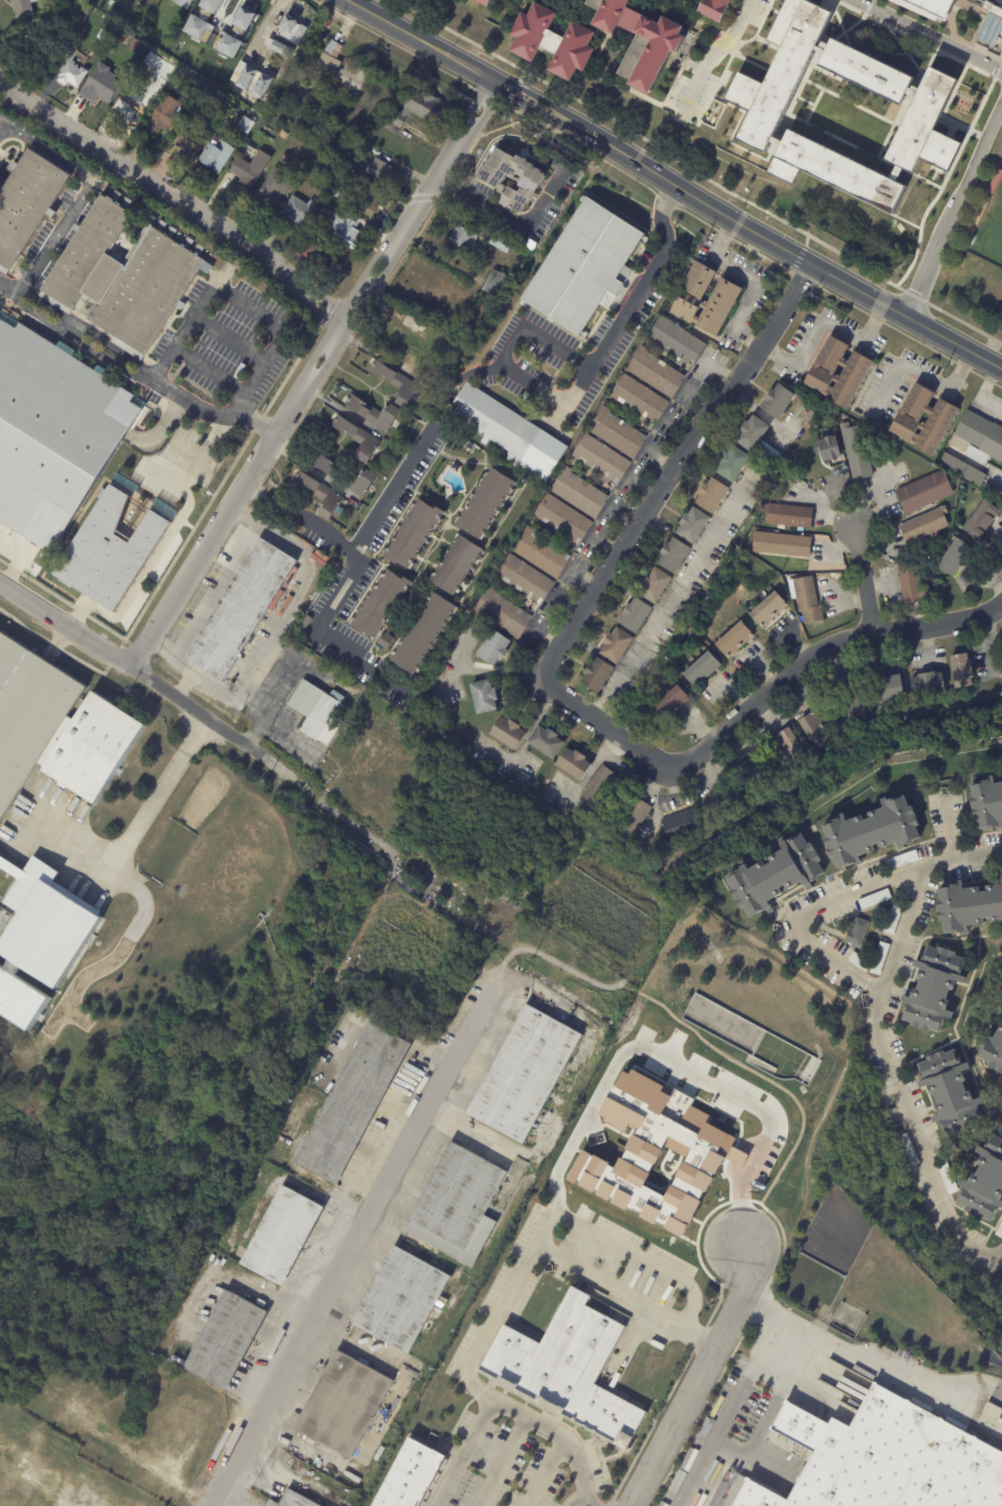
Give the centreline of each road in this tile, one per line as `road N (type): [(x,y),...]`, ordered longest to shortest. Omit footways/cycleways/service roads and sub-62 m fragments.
road 1 (residential): [(812,263),(536,679),(674,774),(814,659),(1001,602)]
road 2 (tertiary): [(1001,367),(342,0)]
road 3 (residential): [(497,83),(129,666)]
road 4 (residential): [(499,969),(209,1505)]
road 5 (residential): [(0,80),(241,237),(346,321)]
road 6 (residential): [(921,870),(855,887),(785,927),(879,994),(921,870)]
road 7 (residential): [(1001,1255),(999,1261),(959,1244),(873,1016),(879,994)]
road 8 (residential): [(746,1247),(748,1288),(629,1505)]
road 9 (residential): [(906,315),(1001,102)]
road 10 (residential): [(129,666),(305,788)]
road 11 (residential): [(850,0),(1001,73)]

